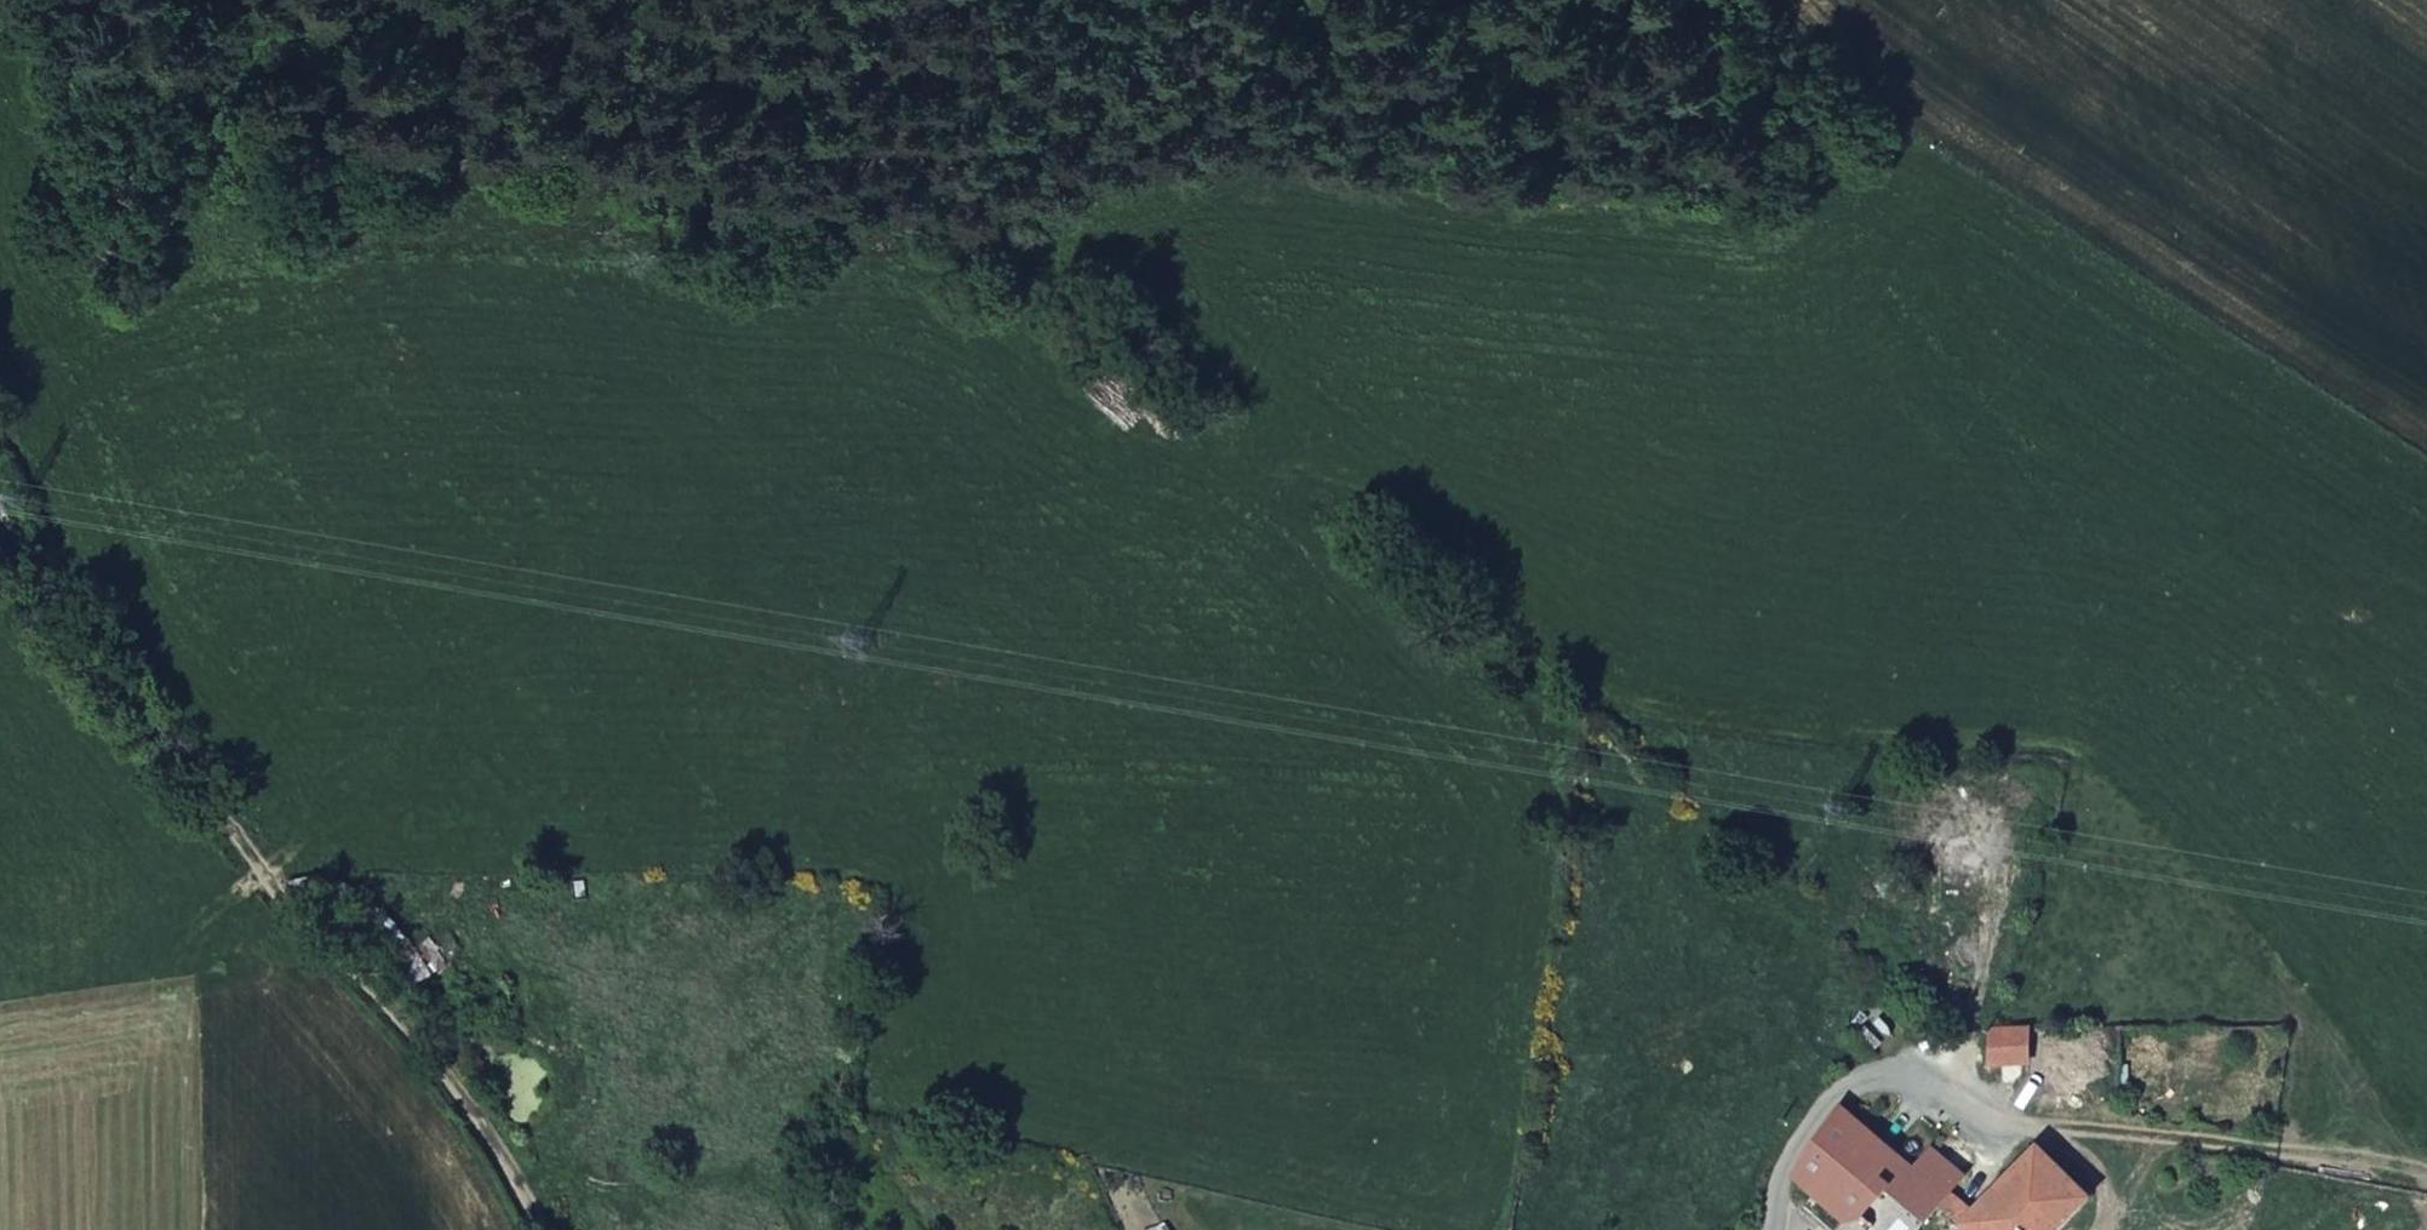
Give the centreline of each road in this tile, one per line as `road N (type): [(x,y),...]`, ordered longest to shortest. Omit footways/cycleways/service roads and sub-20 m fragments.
road 1 (track): [(2031,1130),(2149,1135),(2426,1172)]
road 2 (residential): [(1774,1229),(1790,1154),(1822,1111),(1862,1082),(1906,1082),(2031,1130)]

